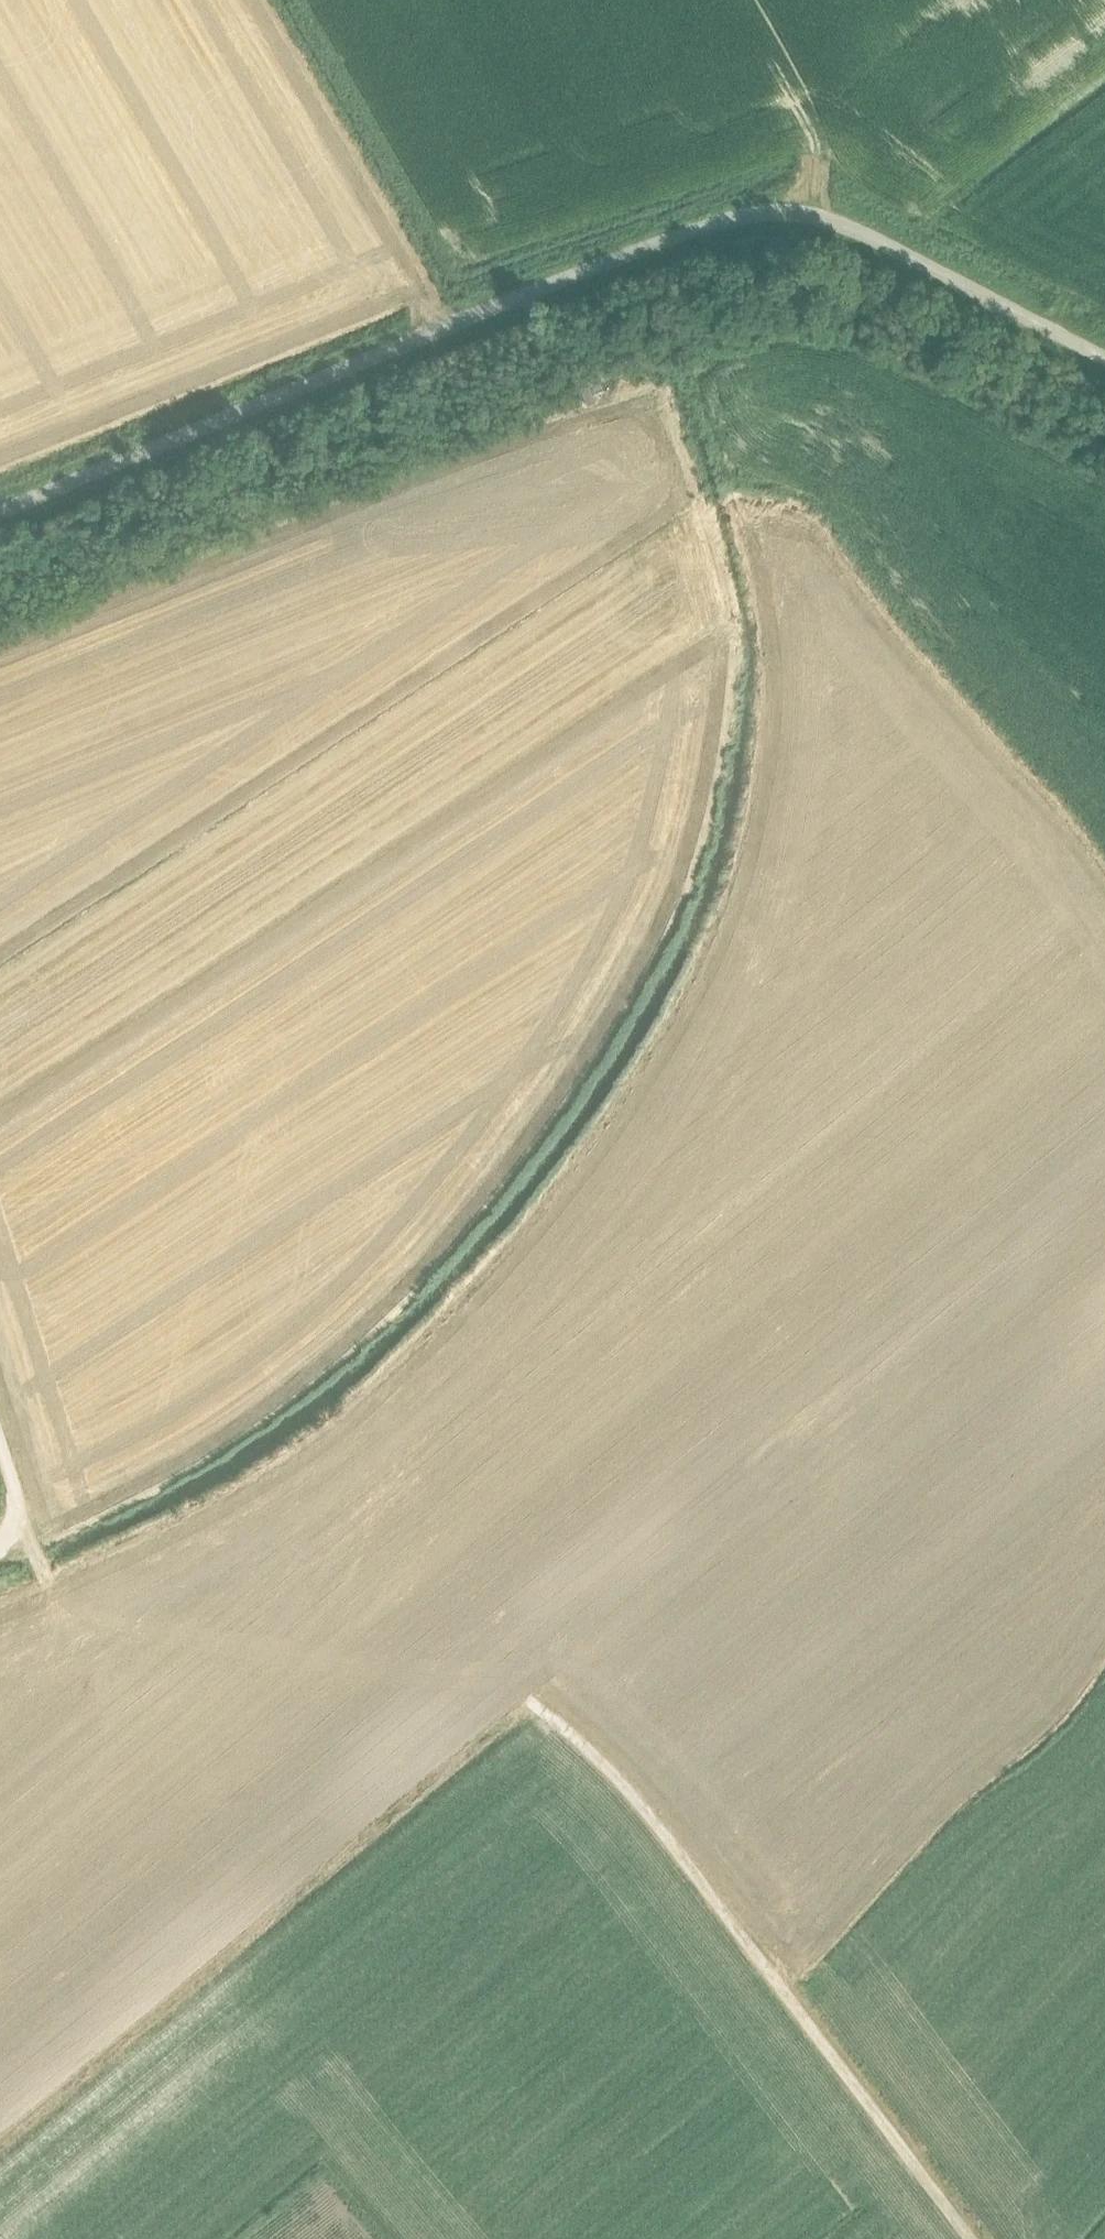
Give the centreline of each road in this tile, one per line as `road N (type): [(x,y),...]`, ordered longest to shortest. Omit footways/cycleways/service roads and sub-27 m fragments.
road 1 (unclassified): [(1104,355),(863,231),(805,210),(766,209),(685,231),(464,316),(0,512)]
road 2 (track): [(972,2238),(638,1797),(530,1697)]
road 3 (track): [(1104,435),(873,311),(801,298)]

